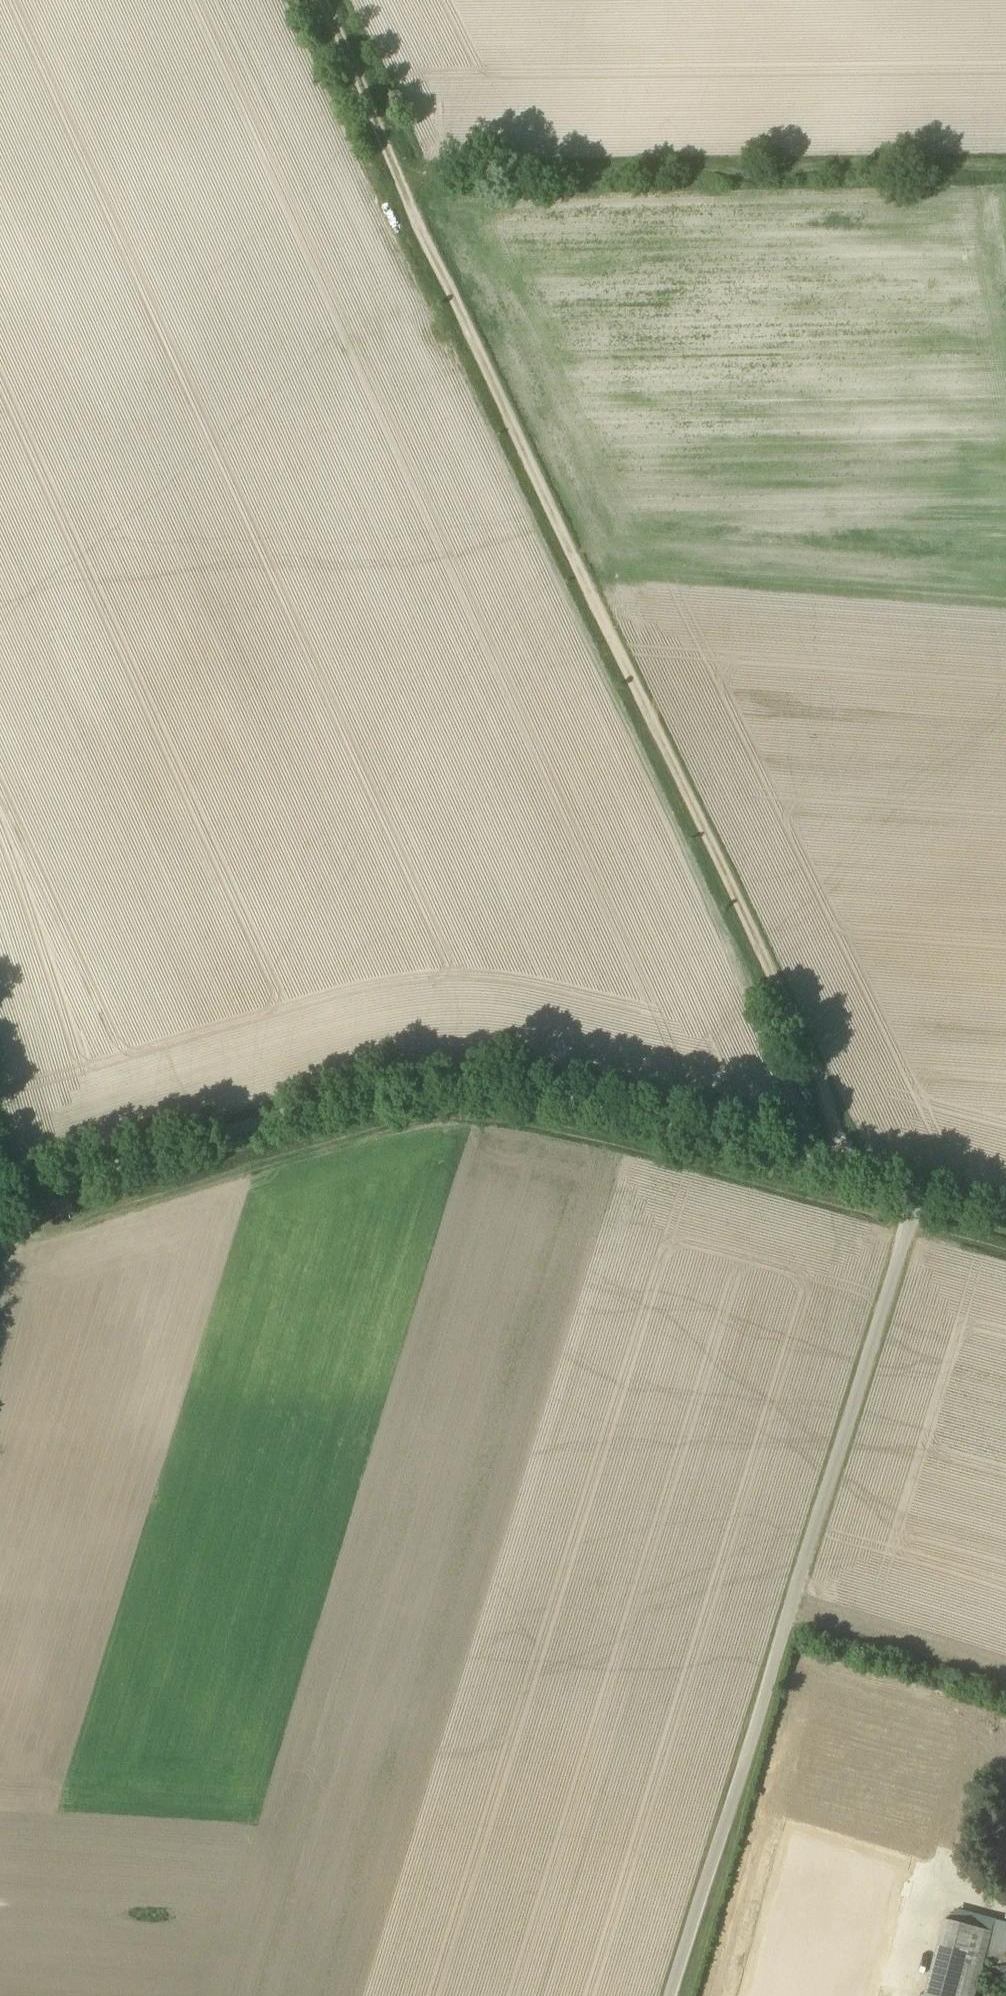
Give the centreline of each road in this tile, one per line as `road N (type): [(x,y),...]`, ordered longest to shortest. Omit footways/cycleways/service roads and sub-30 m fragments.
road 1 (track): [(852,1161),(631,661),(400,180)]
road 2 (unclassified): [(0,1198),(351,1093),(457,1078),(552,1091),(922,1180)]
road 3 (unclassified): [(669,1995),(922,1180)]
road 4 (track): [(320,0),(400,180)]

